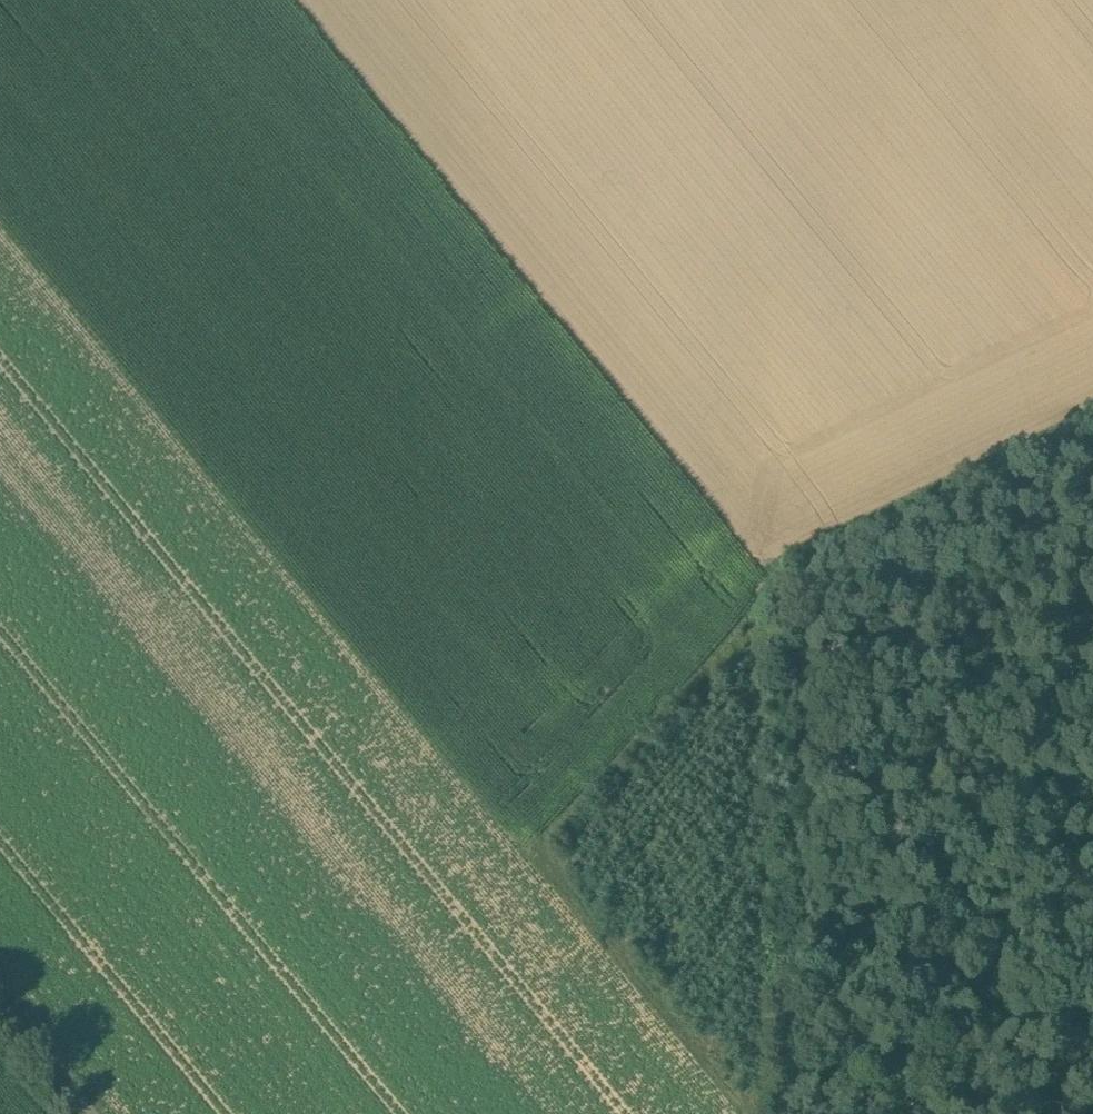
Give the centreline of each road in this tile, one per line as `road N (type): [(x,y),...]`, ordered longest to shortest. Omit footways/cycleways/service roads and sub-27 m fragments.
road 1 (track): [(805,569),(1092,428)]
road 2 (track): [(801,949),(1092,887)]
road 3 (unclassified): [(91,1113),(0,1004)]

